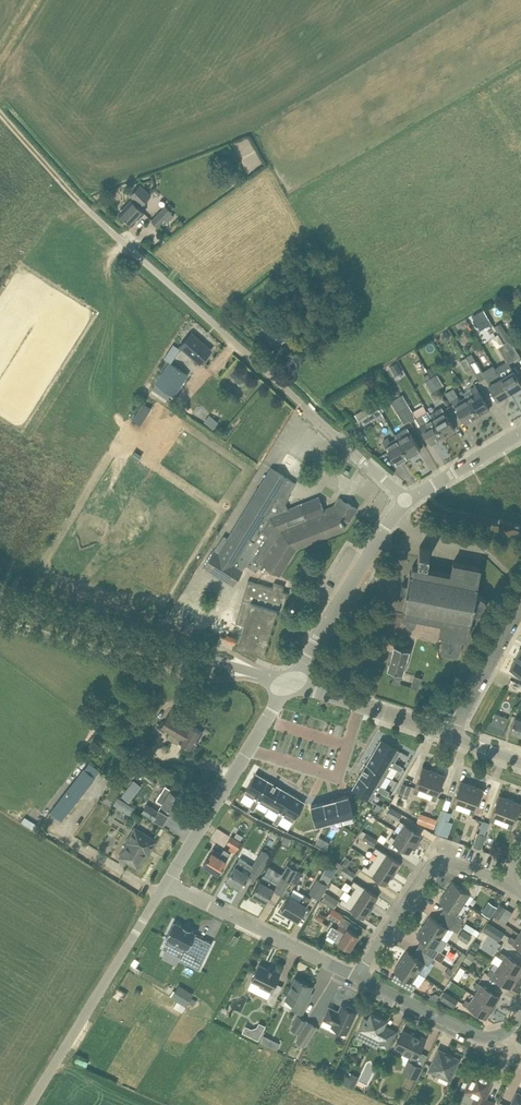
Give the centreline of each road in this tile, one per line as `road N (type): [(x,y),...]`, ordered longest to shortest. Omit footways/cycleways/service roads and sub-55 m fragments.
road 1 (unclassified): [(406,502),(80,201)]
road 2 (tertiary): [(291,681),(0,600)]
road 3 (unclassified): [(30,1104),(168,883)]
road 4 (unclassified): [(168,883),(291,681)]
road 5 (residential): [(357,977),(436,861),(507,883)]
road 6 (unclassified): [(291,681),(406,502)]
road 7 (residential): [(357,977),(168,883)]
road 8 (tertiary): [(450,735),(291,681)]
road 9 (residential): [(506,1035),(476,1036),(357,977)]
road 10 (residential): [(450,735),(520,606)]
road 11 (unclassified): [(406,502),(520,432)]

